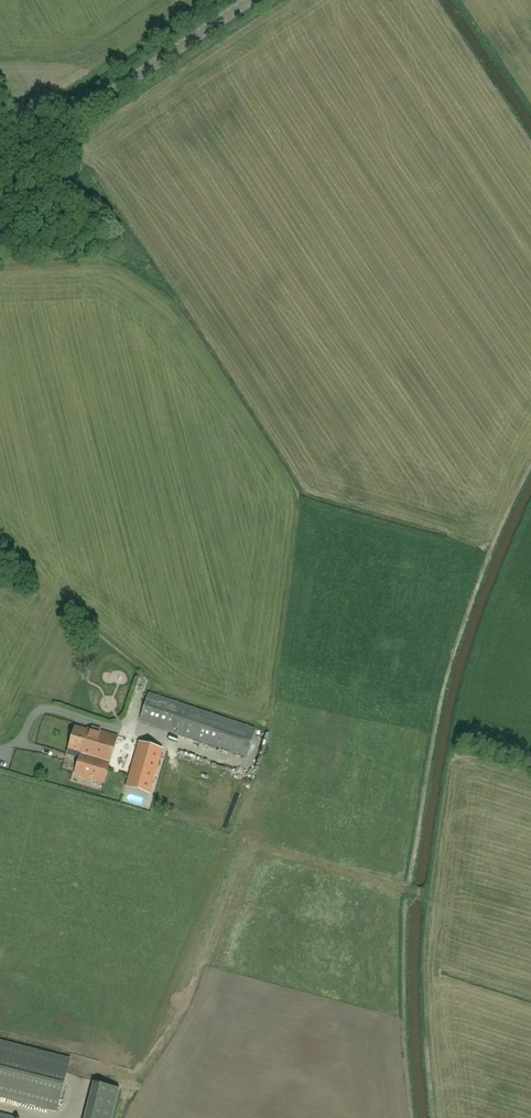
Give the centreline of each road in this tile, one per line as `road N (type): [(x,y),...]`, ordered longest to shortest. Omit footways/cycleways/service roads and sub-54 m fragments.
road 1 (track): [(432,952),(439,917),(431,898),(281,854),(250,855),(190,999),(156,1056),(125,1085),(83,1077),(67,1117)]
road 2 (tertiary): [(0,165),(247,0)]

